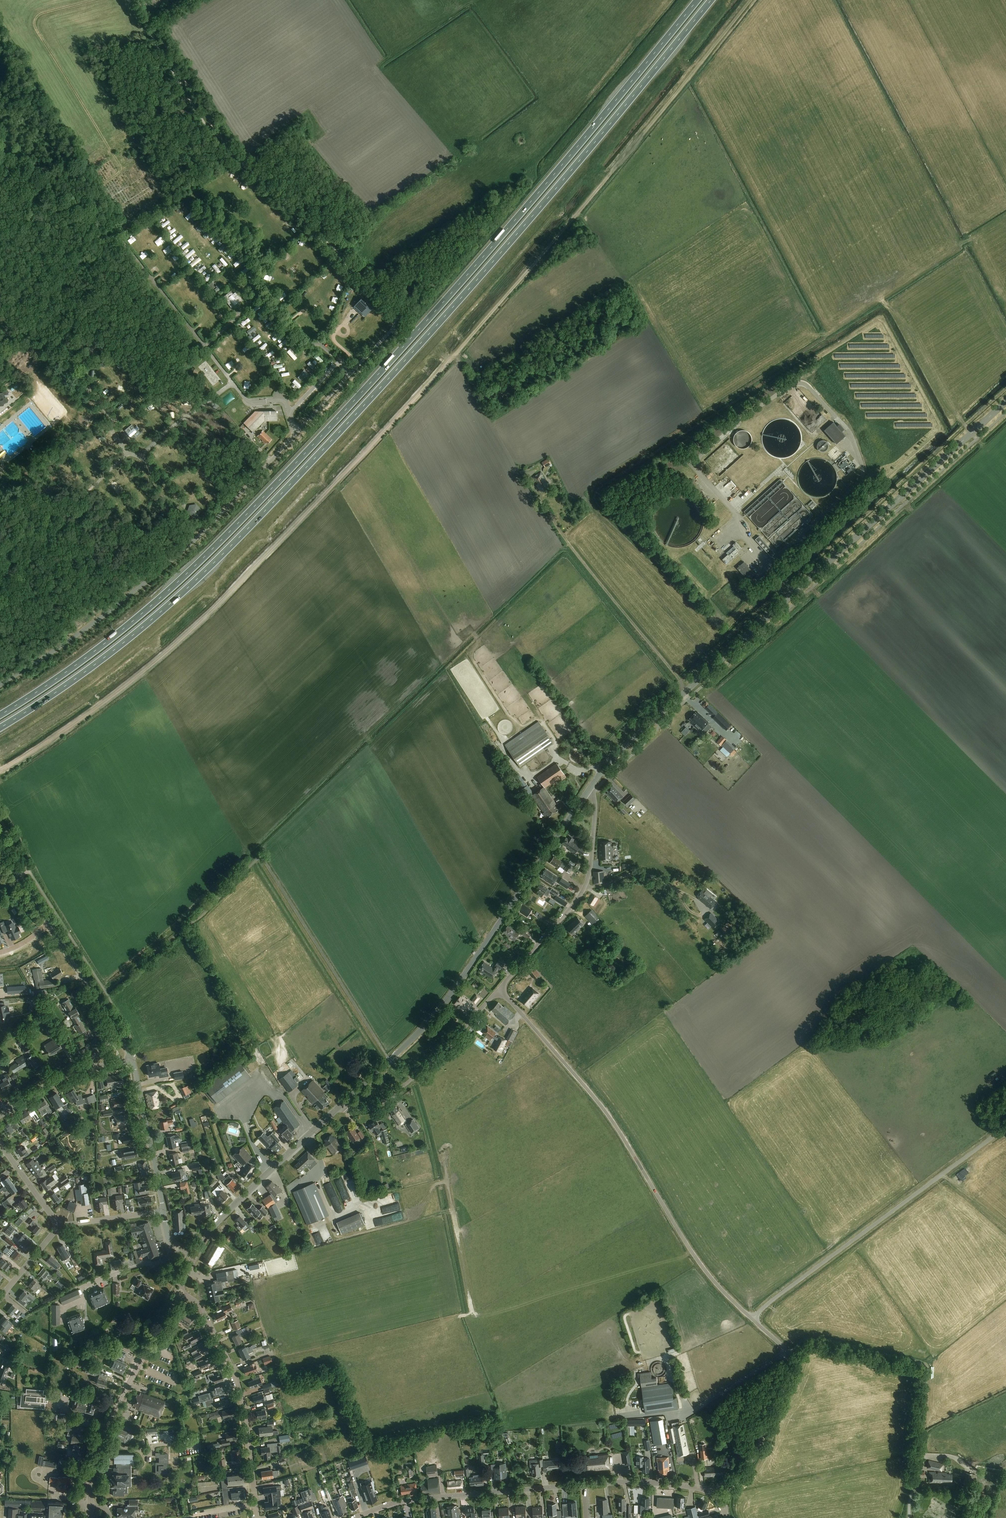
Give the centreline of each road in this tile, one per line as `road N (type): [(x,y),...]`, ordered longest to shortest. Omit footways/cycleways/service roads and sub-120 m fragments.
road 1 (track): [(750,0),(548,247),(342,478),(175,644),(49,744),(0,772)]
road 2 (trunk): [(0,728),(144,626),(255,521),(478,279),(711,0)]
road 3 (trunk): [(697,0),(470,272),(247,514),(138,617),(0,715)]
road 4 (tertiary): [(589,790),(635,736),(1005,402)]
road 5 (unclassified): [(0,686),(196,540),(391,330),(395,315),(385,297)]
road 6 (unclassified): [(753,1320),(701,1265),(608,1115),(499,990)]
road 7 (tertiary): [(341,1106),(438,1010),(589,790)]
road 8 (track): [(385,297),(231,150),(138,0)]
road 9 (unclassified): [(753,1320),(1005,1127)]
road 10 (track): [(687,700),(528,481)]
road 11 (unclassified): [(258,1517),(240,1391),(203,1310),(178,1292)]
road 12 (tertiary): [(90,1517),(99,1447),(178,1292)]
road 13 (unclassified): [(499,990),(583,890),(595,804),(589,790)]
road 14 (tertiary): [(195,1255),(220,1219),(341,1106)]
road 15 (unclassified): [(341,1106),(358,1111),(383,1103),(499,990)]
road 16 (unclassified): [(735,1479),(791,1366),(788,1353),(753,1320)]
road 17 (unclassified): [(584,1485),(415,1499)]
road 18 (unclassified): [(163,1211),(132,1060)]
road 19 (residential): [(61,1311),(83,1303),(88,1286),(158,1262),(177,1245)]
road 20 (unclassified): [(122,1039),(49,924)]
road 21 (unclassified): [(707,1491),(584,1485)]

